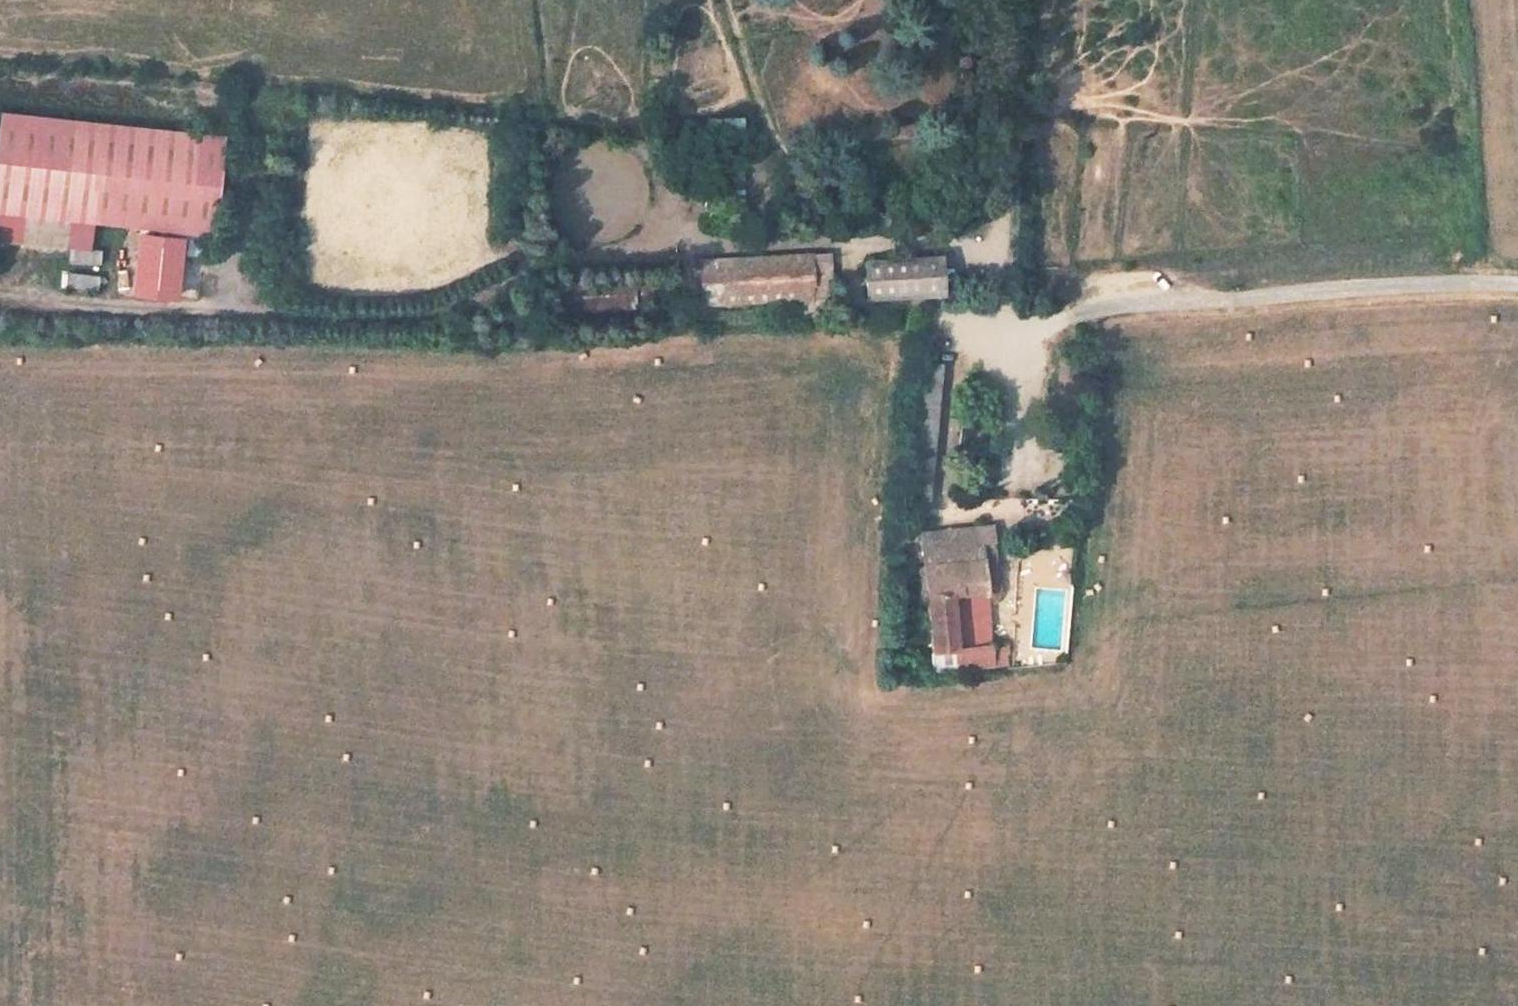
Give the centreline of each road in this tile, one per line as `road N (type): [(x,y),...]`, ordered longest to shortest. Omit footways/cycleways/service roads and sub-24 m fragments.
road 1 (residential): [(1018,350),(1104,307),(1517,287)]

